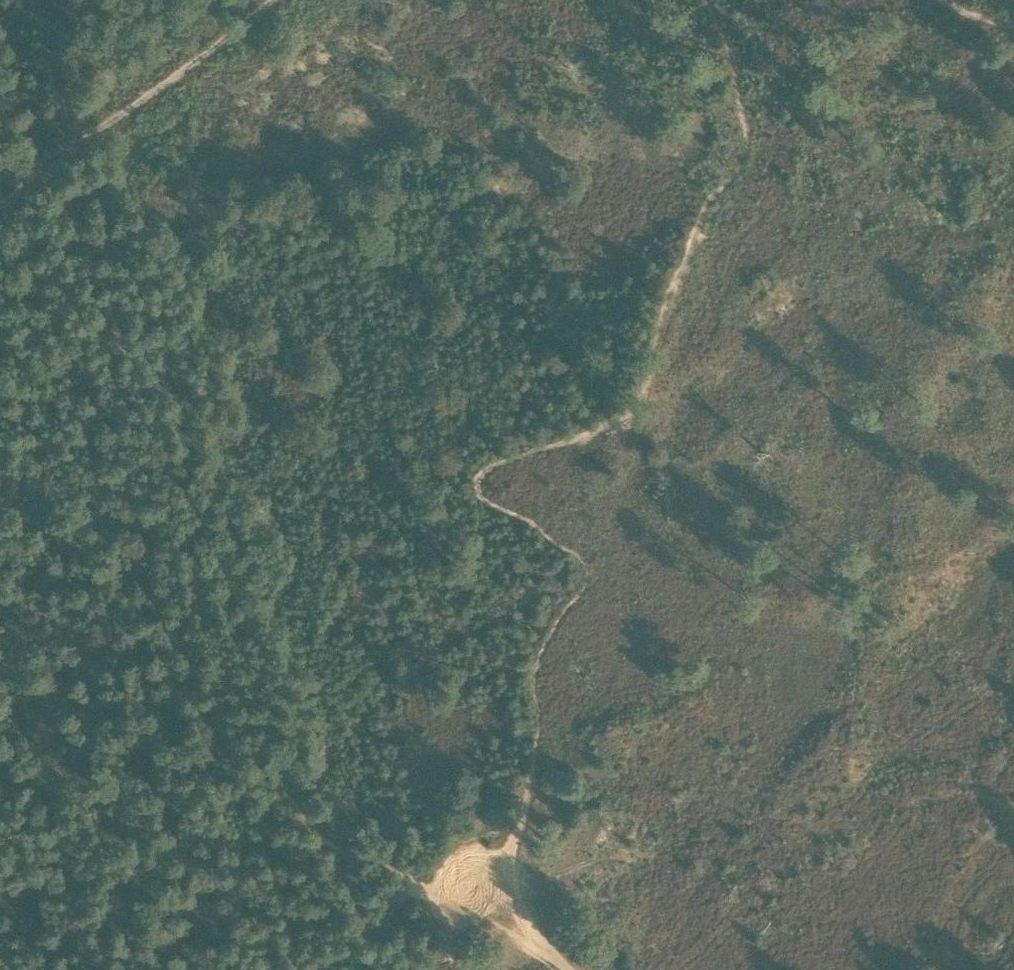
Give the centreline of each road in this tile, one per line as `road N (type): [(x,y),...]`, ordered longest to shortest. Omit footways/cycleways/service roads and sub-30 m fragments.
road 1 (track): [(69,147),(202,60),(275,0)]
road 2 (track): [(69,147),(33,0)]

